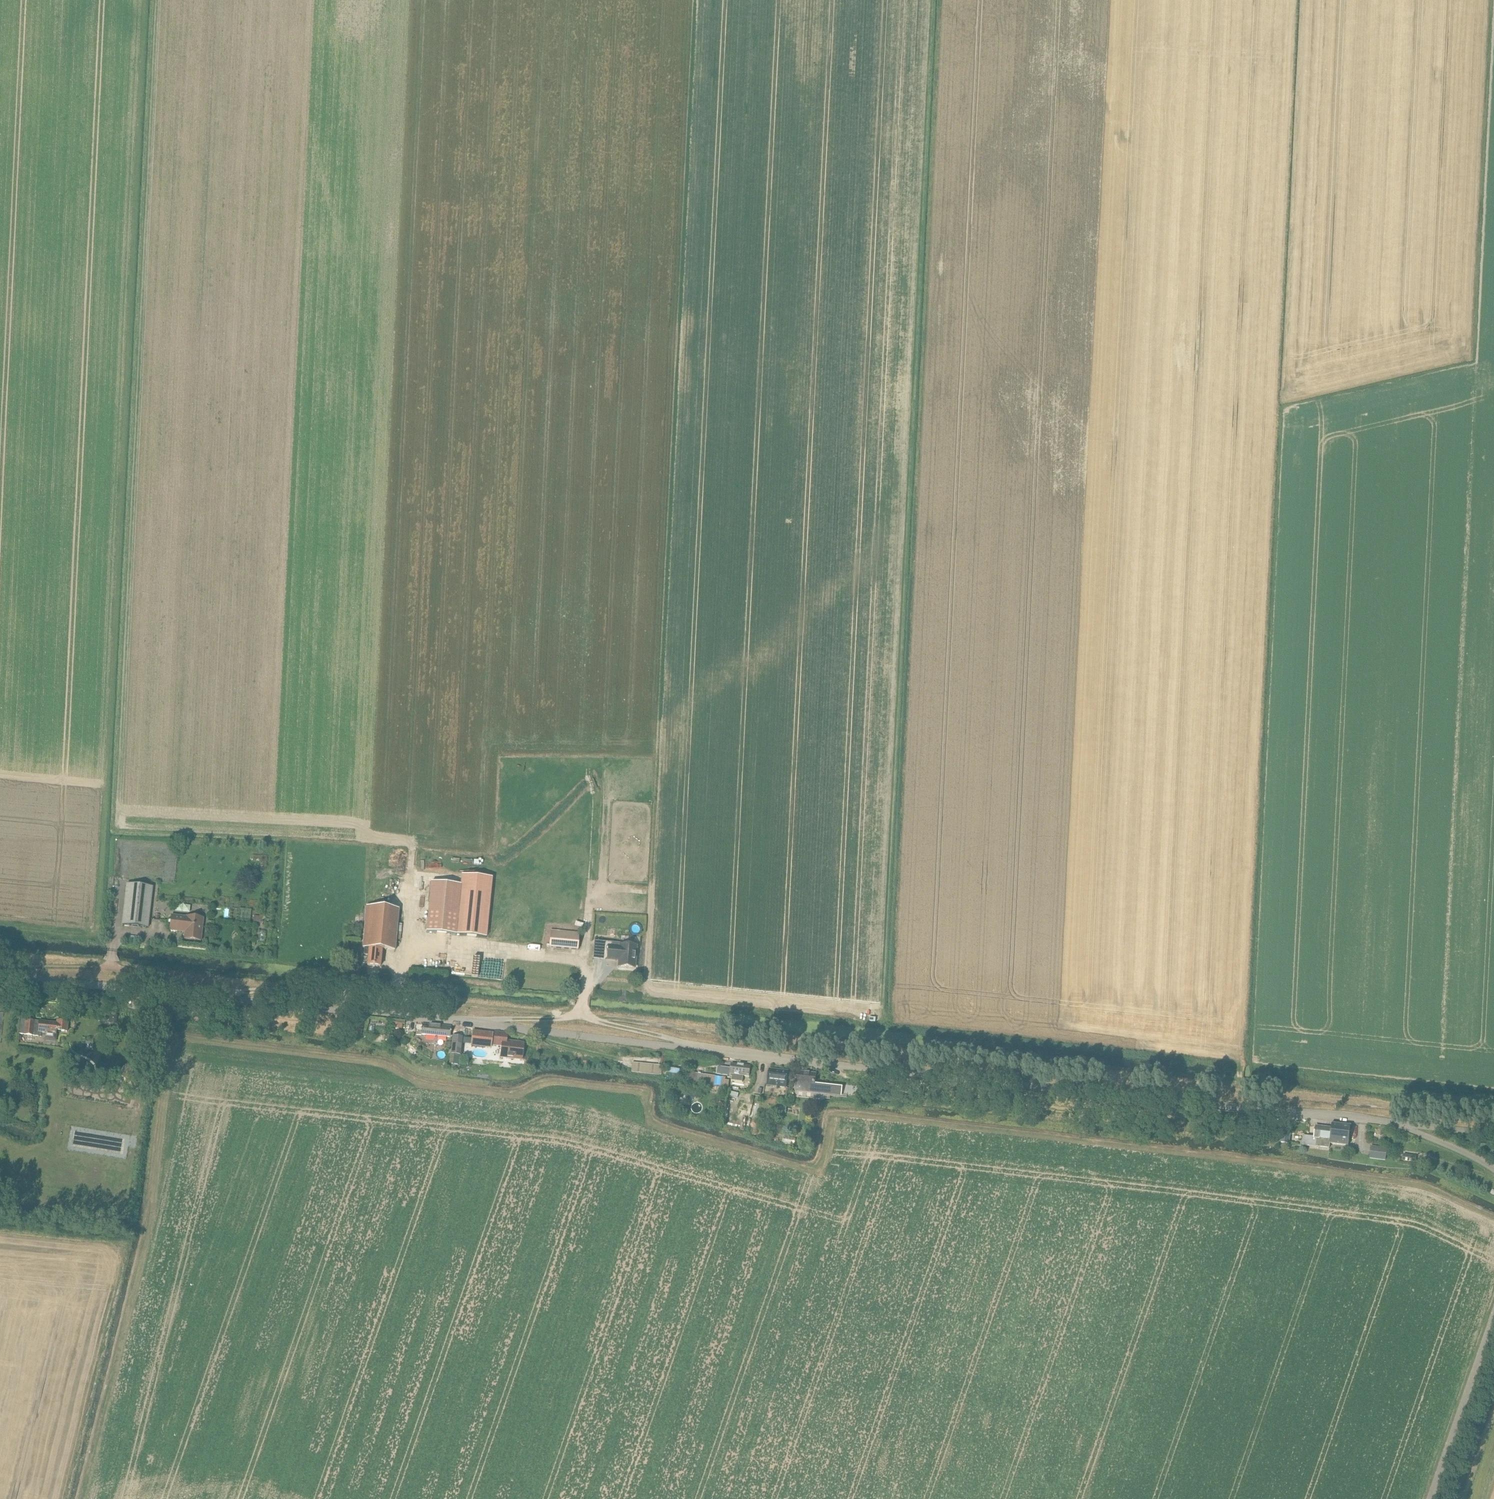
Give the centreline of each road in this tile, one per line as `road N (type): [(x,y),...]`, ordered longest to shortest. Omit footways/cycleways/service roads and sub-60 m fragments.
road 1 (track): [(82,1498),(149,1230),(173,1038),(376,1063),(444,1088),(511,1094),(556,1083),(647,1095),(647,1123),(819,1171),(829,1113),(879,1116),(1414,1184),(1493,1217)]
road 2 (tertiary): [(1397,1124),(0,974)]
road 3 (track): [(0,926),(98,937),(144,0)]
road 4 (track): [(1493,1118),(581,1016)]
road 5 (track): [(774,1037),(776,1010),(1493,1088)]
road 6 (track): [(409,874),(412,839),(491,845),(495,747),(668,749)]
road 7 (unclassified): [(1430,1498),(1493,1315)]
road 8 (track): [(77,984),(150,1016),(139,1122)]

